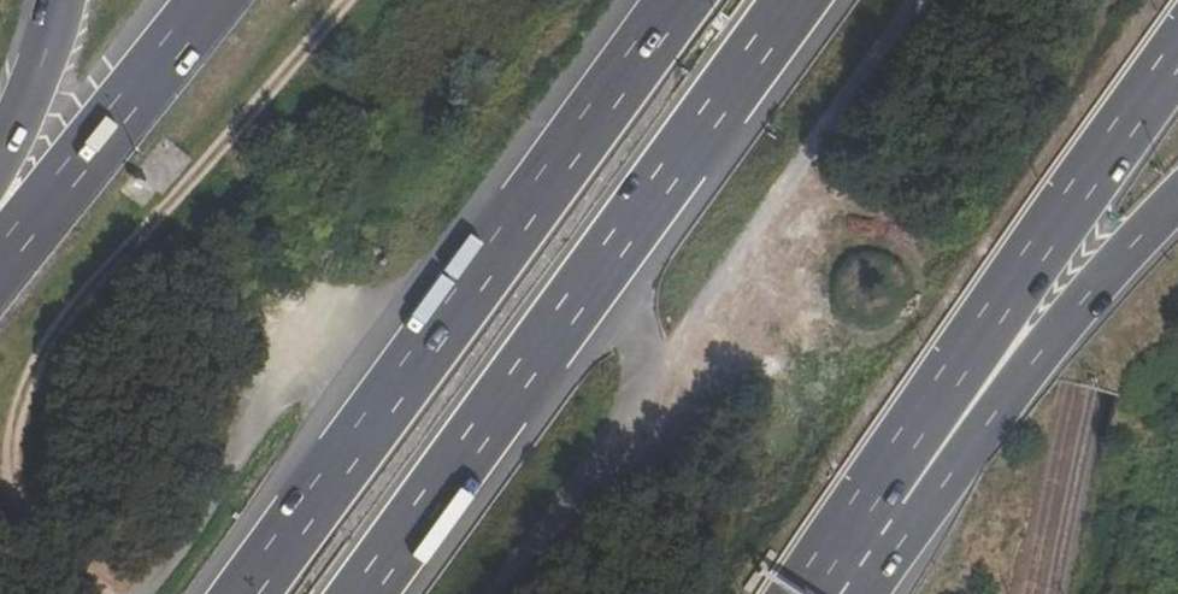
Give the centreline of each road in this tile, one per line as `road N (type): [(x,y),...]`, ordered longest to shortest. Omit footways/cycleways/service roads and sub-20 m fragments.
road 1 (motorway): [(684,0),(251,593)]
road 2 (motorway): [(362,593),(794,0)]
road 3 (track): [(89,593),(33,518),(10,448),(29,381),(82,295),(342,0)]
road 4 (motorway): [(869,519),(1177,47)]
road 5 (secondary): [(869,519),(981,428),(1080,292),(1177,195)]
road 6 (motorway): [(210,0),(26,230),(0,246)]
road 7 (motorway): [(66,0),(0,149)]

